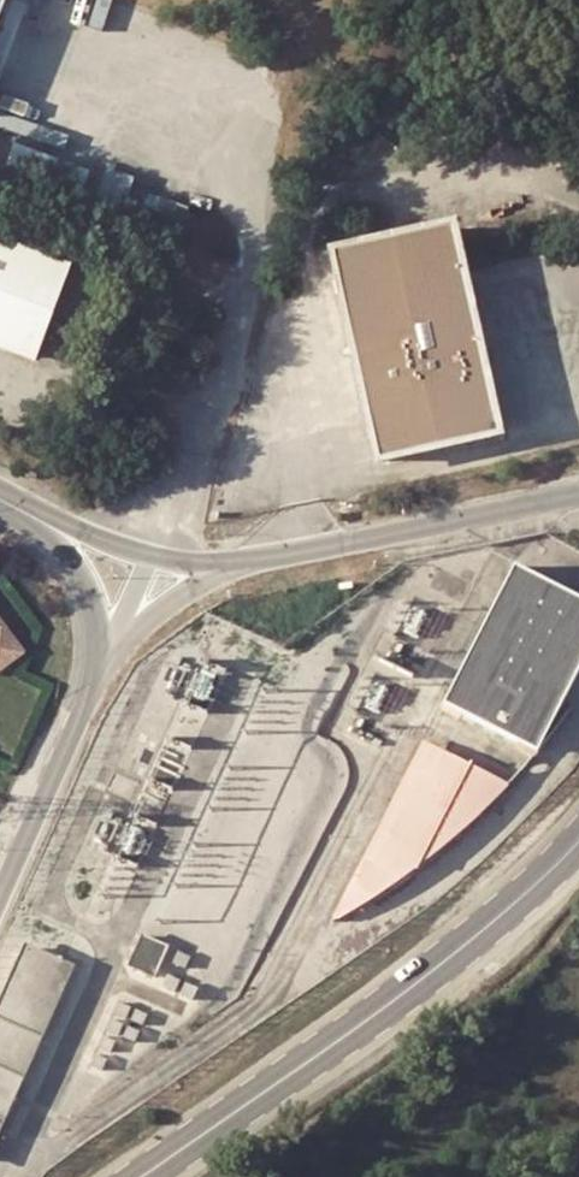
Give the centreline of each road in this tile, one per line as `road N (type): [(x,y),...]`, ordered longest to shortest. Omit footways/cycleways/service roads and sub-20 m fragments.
road 1 (tertiary): [(143,1176),(486,927),(578,844)]
road 2 (unclassified): [(578,495),(239,565)]
road 3 (unclassified): [(97,672),(0,893)]
road 4 (unclassified): [(239,565),(150,558),(59,530)]
road 5 (unclassified): [(239,565),(163,607),(97,672)]
road 6 (unclassified): [(59,530),(97,610),(97,672)]

